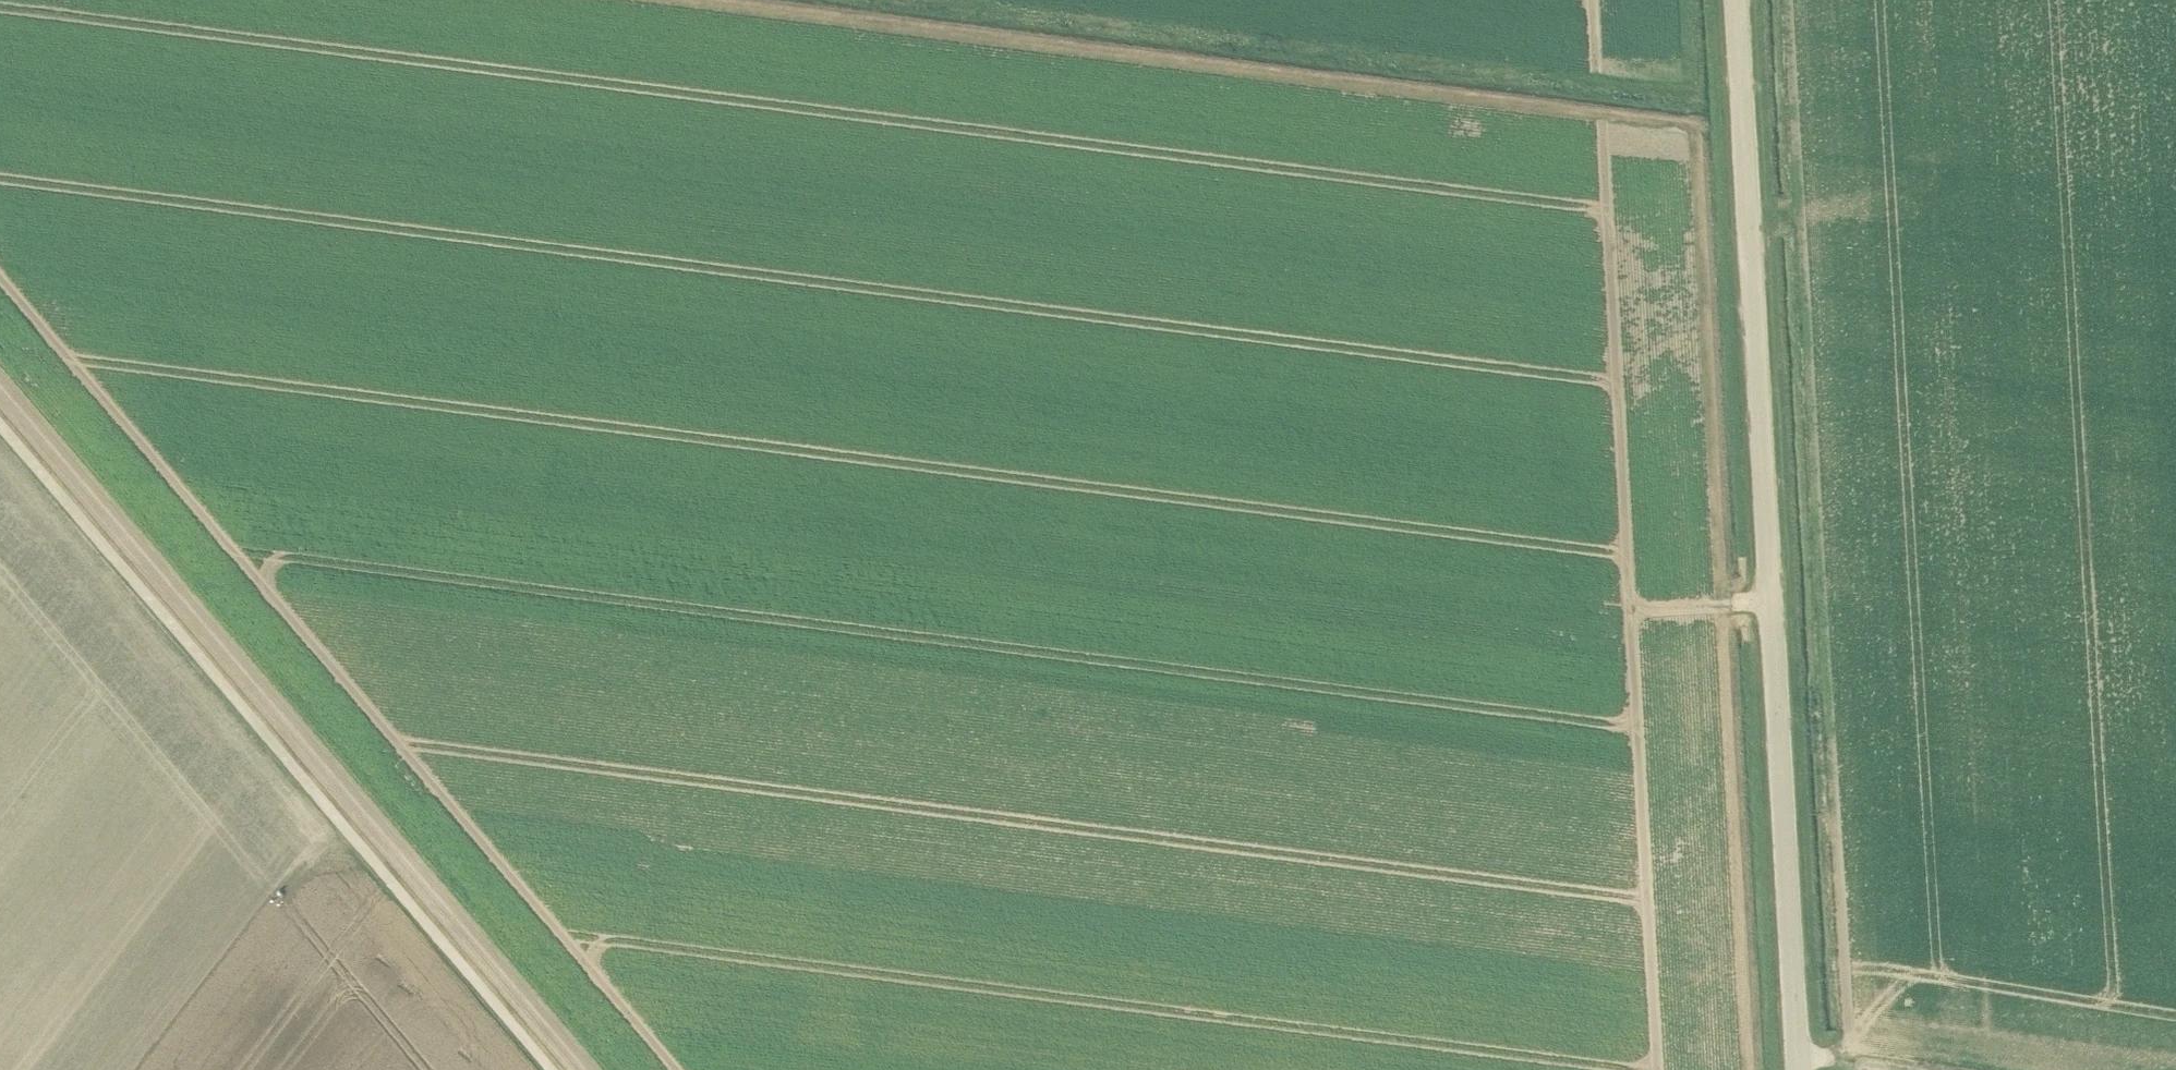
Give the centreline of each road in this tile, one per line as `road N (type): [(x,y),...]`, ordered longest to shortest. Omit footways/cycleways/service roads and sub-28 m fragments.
road 1 (unclassified): [(1798,1069),(1736,0)]
road 2 (unclassified): [(552,1069),(0,425)]

